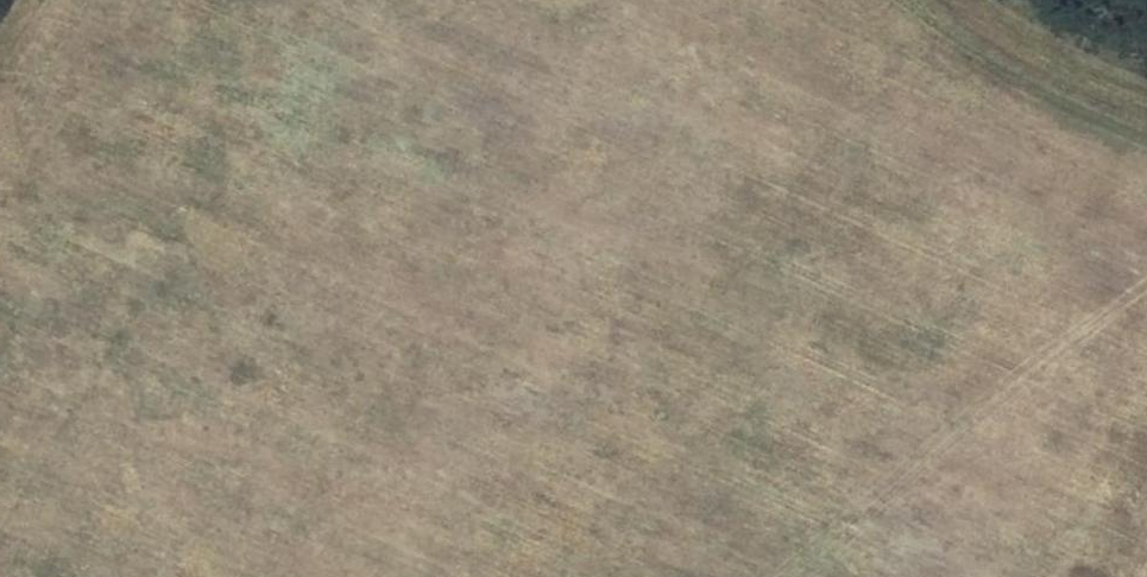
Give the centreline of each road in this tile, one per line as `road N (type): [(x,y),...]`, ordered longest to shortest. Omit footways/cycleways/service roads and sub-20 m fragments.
road 1 (track): [(1146,97),(995,38),(944,0)]

